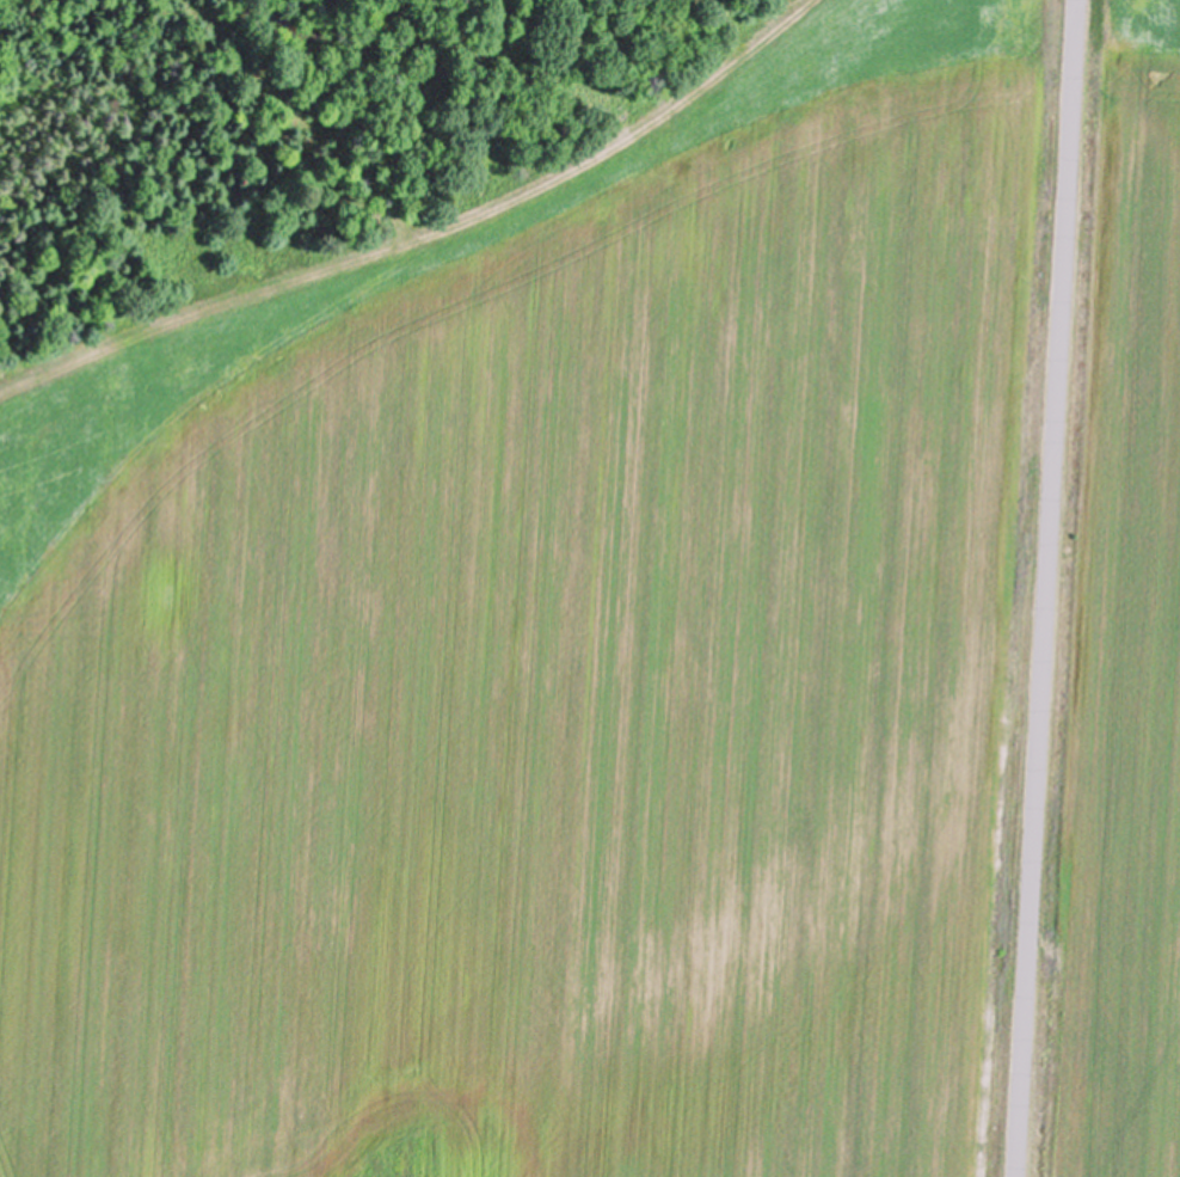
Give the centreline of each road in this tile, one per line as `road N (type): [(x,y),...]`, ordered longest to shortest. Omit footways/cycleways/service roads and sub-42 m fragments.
road 1 (residential): [(1077,0),(1017,1176)]

